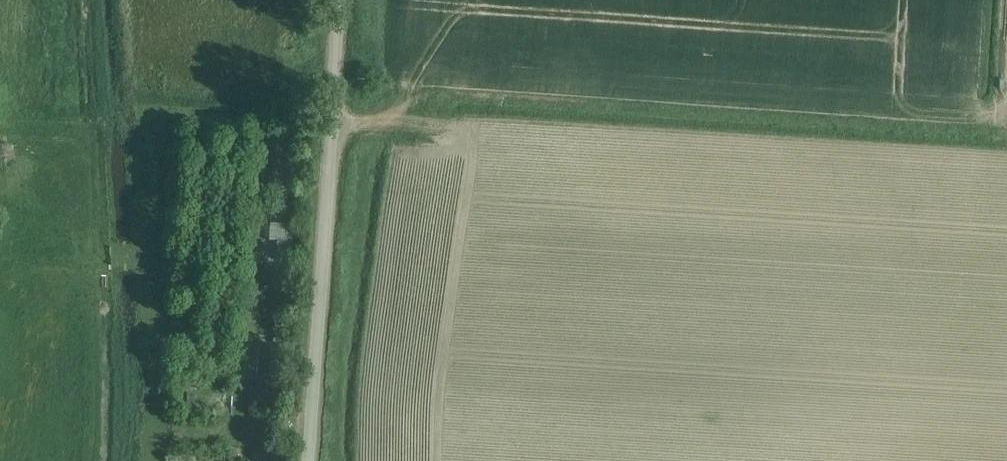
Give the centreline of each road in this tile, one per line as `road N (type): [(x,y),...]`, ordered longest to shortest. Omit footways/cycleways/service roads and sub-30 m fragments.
road 1 (unclassified): [(306,460),(337,0)]

